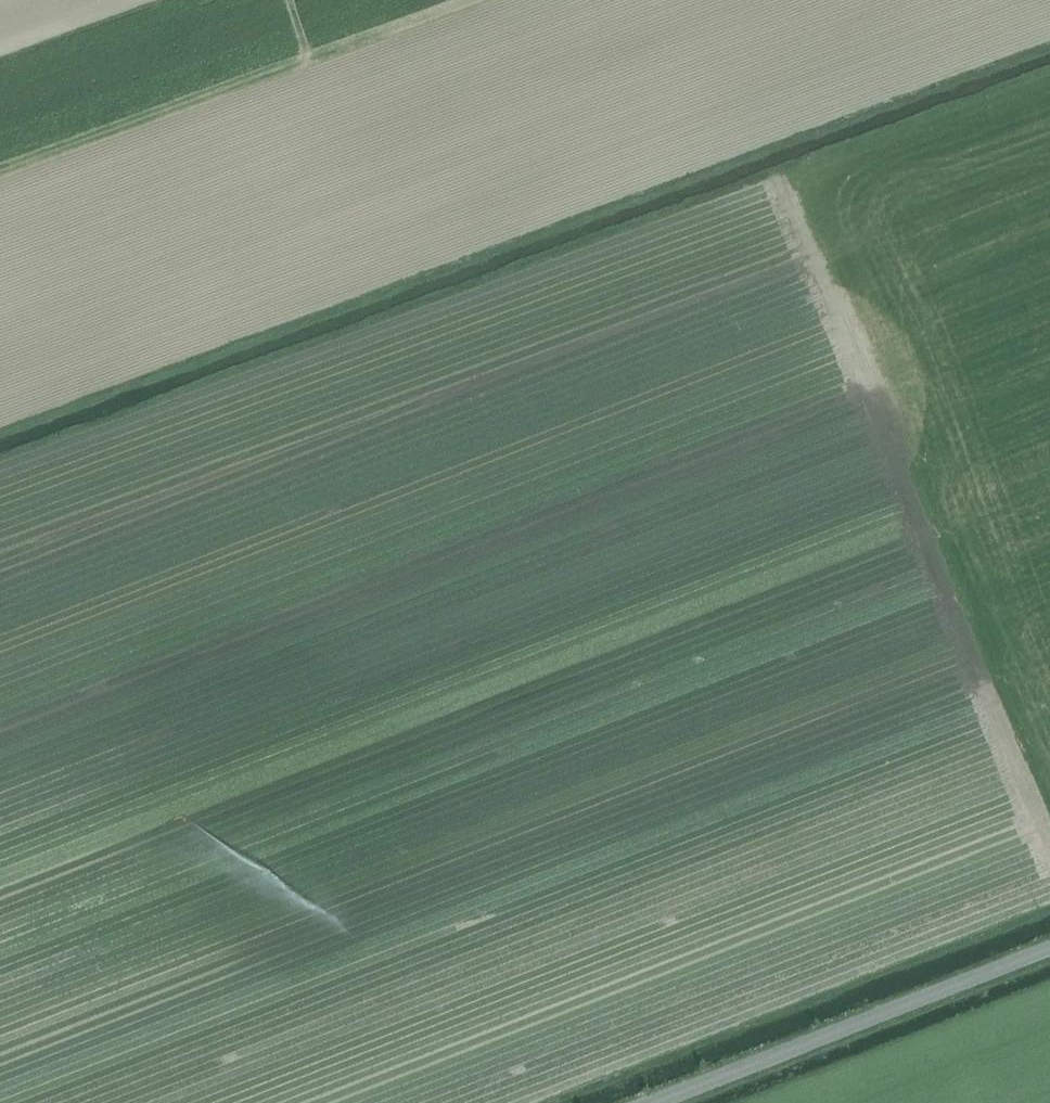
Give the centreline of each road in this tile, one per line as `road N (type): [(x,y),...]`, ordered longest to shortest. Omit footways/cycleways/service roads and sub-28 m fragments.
road 1 (tertiary): [(651,1102),(1049,945)]

